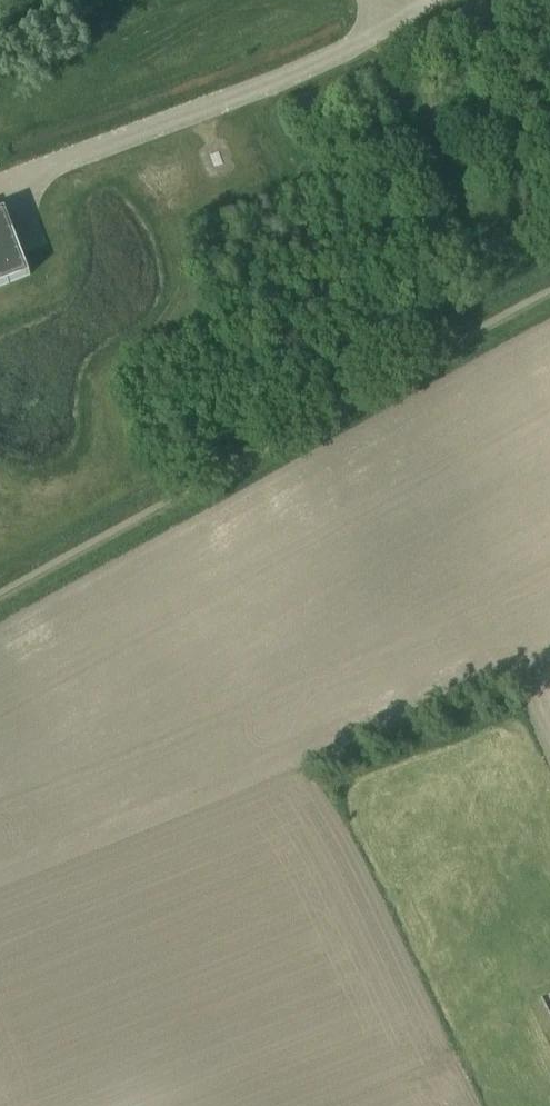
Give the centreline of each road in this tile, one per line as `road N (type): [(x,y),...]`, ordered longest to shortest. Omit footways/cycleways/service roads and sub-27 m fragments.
road 1 (unclassified): [(0,191),(310,72),(385,30)]

